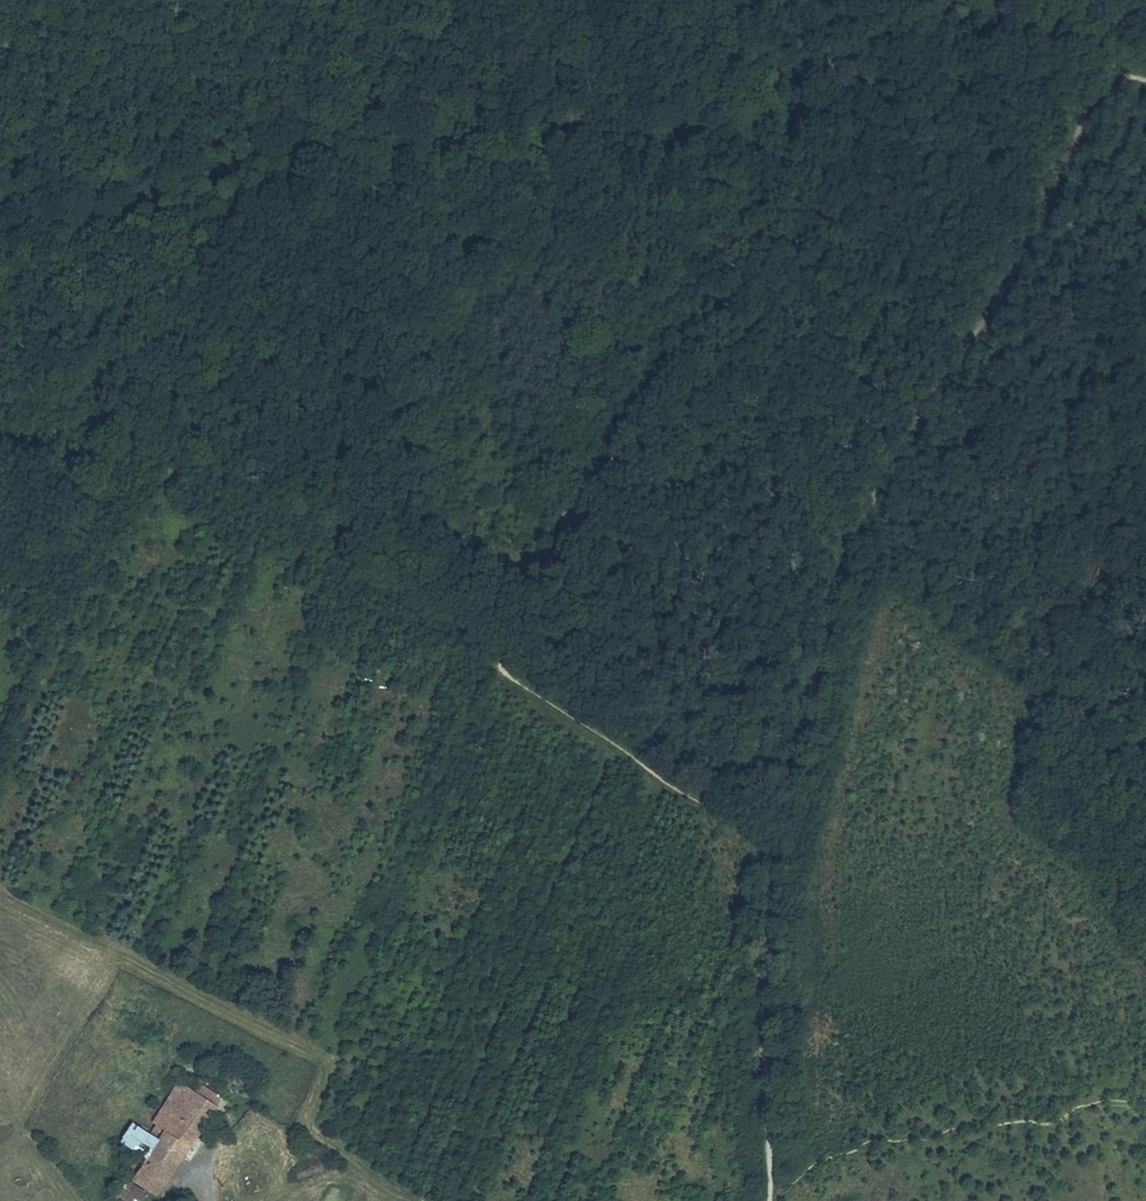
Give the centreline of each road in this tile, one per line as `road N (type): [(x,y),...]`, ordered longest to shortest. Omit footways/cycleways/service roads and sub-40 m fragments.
road 1 (track): [(1125,0),(1100,109),(985,327),(925,394),(840,575),(777,814),(759,937),(767,1200)]

